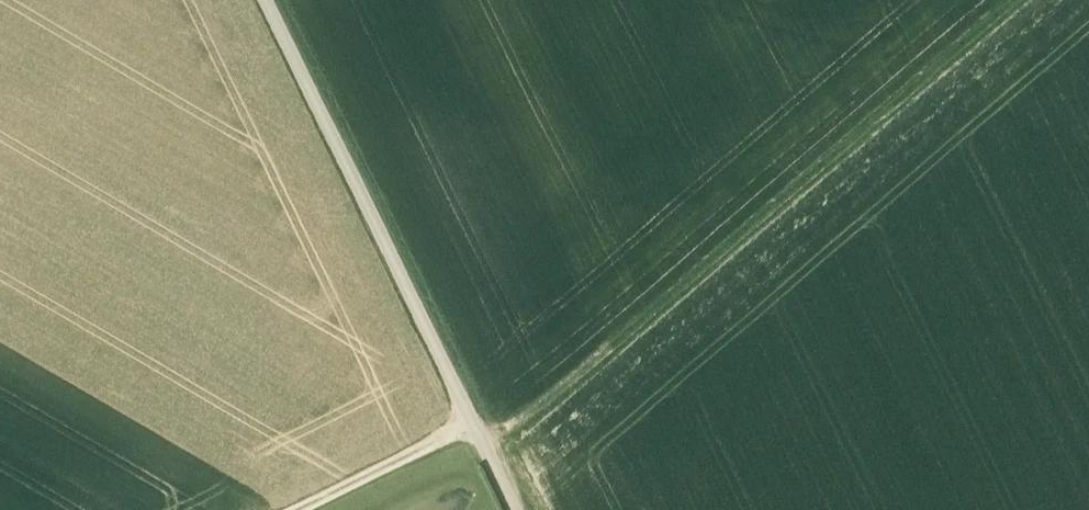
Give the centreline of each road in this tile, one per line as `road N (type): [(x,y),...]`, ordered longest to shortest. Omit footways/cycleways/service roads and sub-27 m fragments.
road 1 (track): [(482,445),(1015,0)]
road 2 (track): [(268,0),(474,428),(309,509)]

